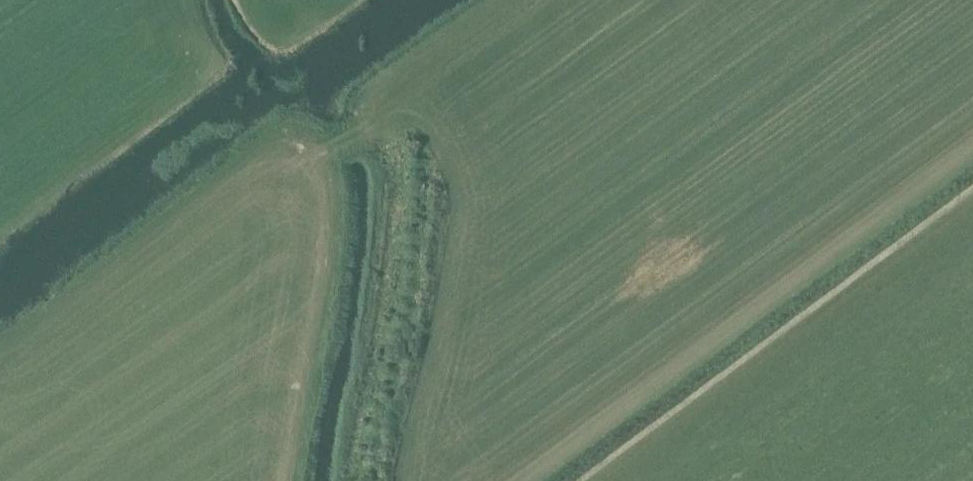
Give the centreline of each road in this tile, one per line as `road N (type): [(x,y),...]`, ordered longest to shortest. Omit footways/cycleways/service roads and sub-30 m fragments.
road 1 (track): [(513,480),(972,154)]

